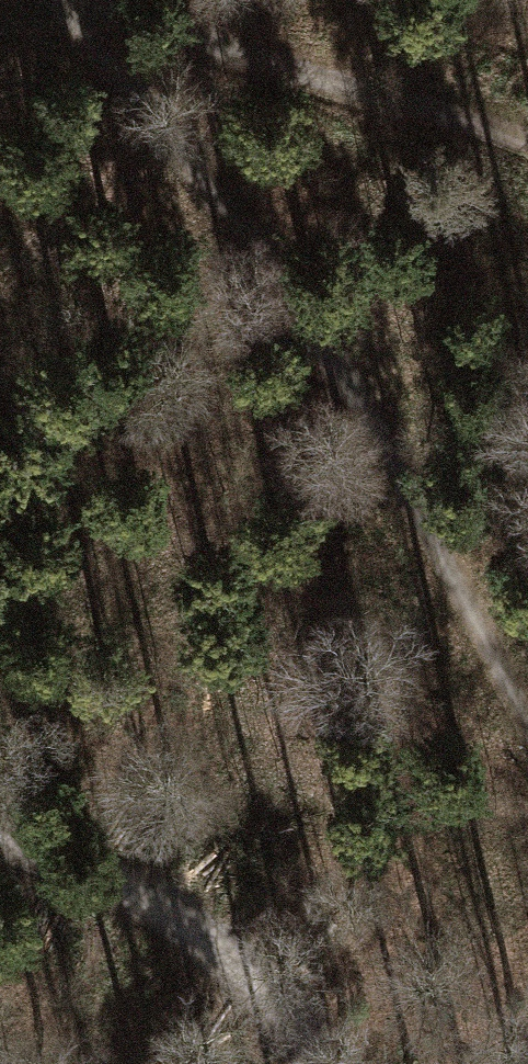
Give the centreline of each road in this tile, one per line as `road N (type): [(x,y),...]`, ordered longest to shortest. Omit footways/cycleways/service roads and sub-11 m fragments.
road 1 (track): [(43,0),(285,301),(404,485),(527,720)]
road 2 (track): [(97,0),(527,141)]
road 3 (track): [(329,1063),(284,1002),(223,942),(144,893),(0,833)]

